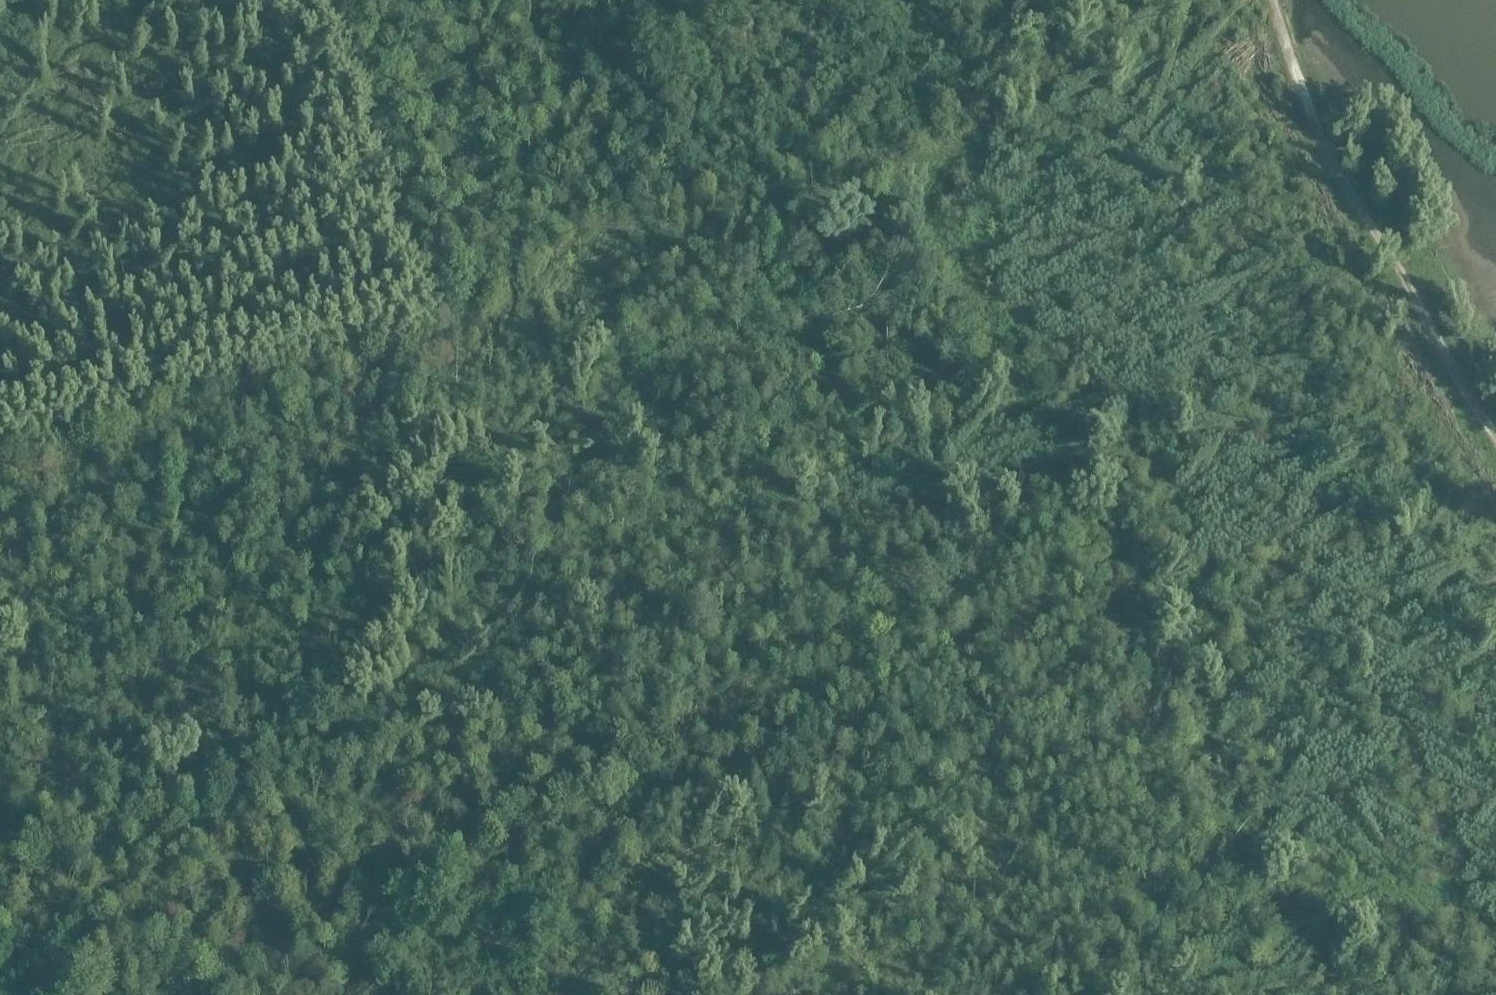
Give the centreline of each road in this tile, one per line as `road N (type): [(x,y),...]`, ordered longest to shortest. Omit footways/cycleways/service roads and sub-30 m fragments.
road 1 (track): [(1262,0),(1296,98),(1495,435)]

